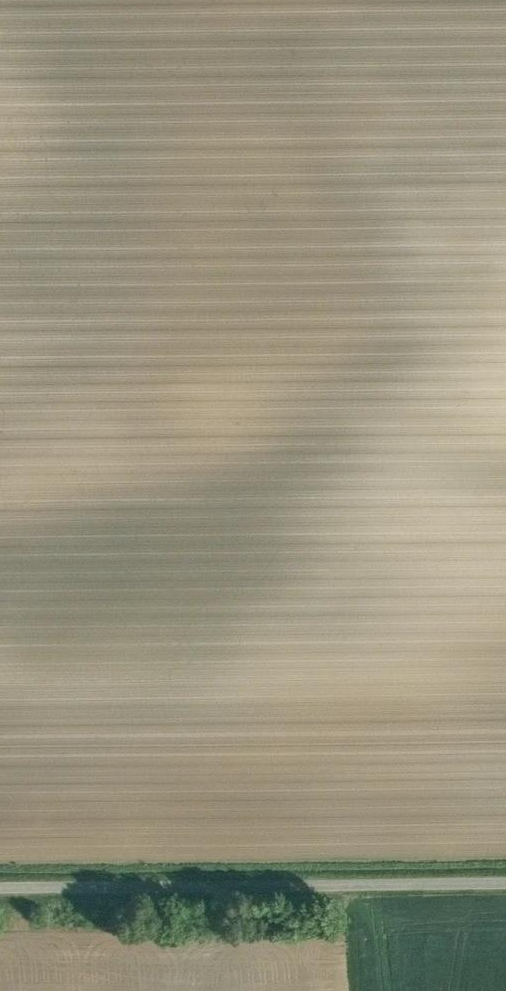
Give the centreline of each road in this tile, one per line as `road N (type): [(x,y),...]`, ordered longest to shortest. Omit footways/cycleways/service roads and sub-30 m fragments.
road 1 (unclassified): [(0,864),(505,855)]

